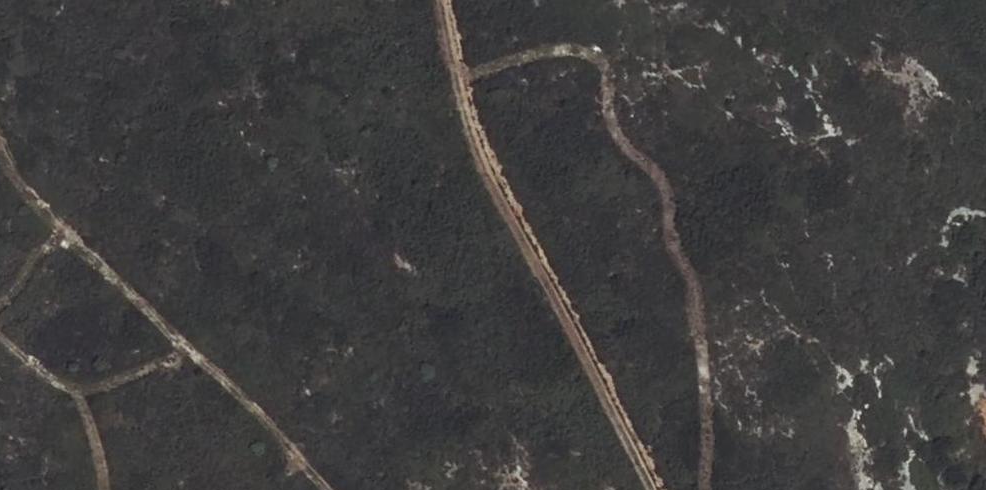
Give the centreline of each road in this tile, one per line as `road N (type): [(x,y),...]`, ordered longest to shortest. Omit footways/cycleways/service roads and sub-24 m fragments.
road 1 (track): [(449,0),(500,174),(664,489)]

